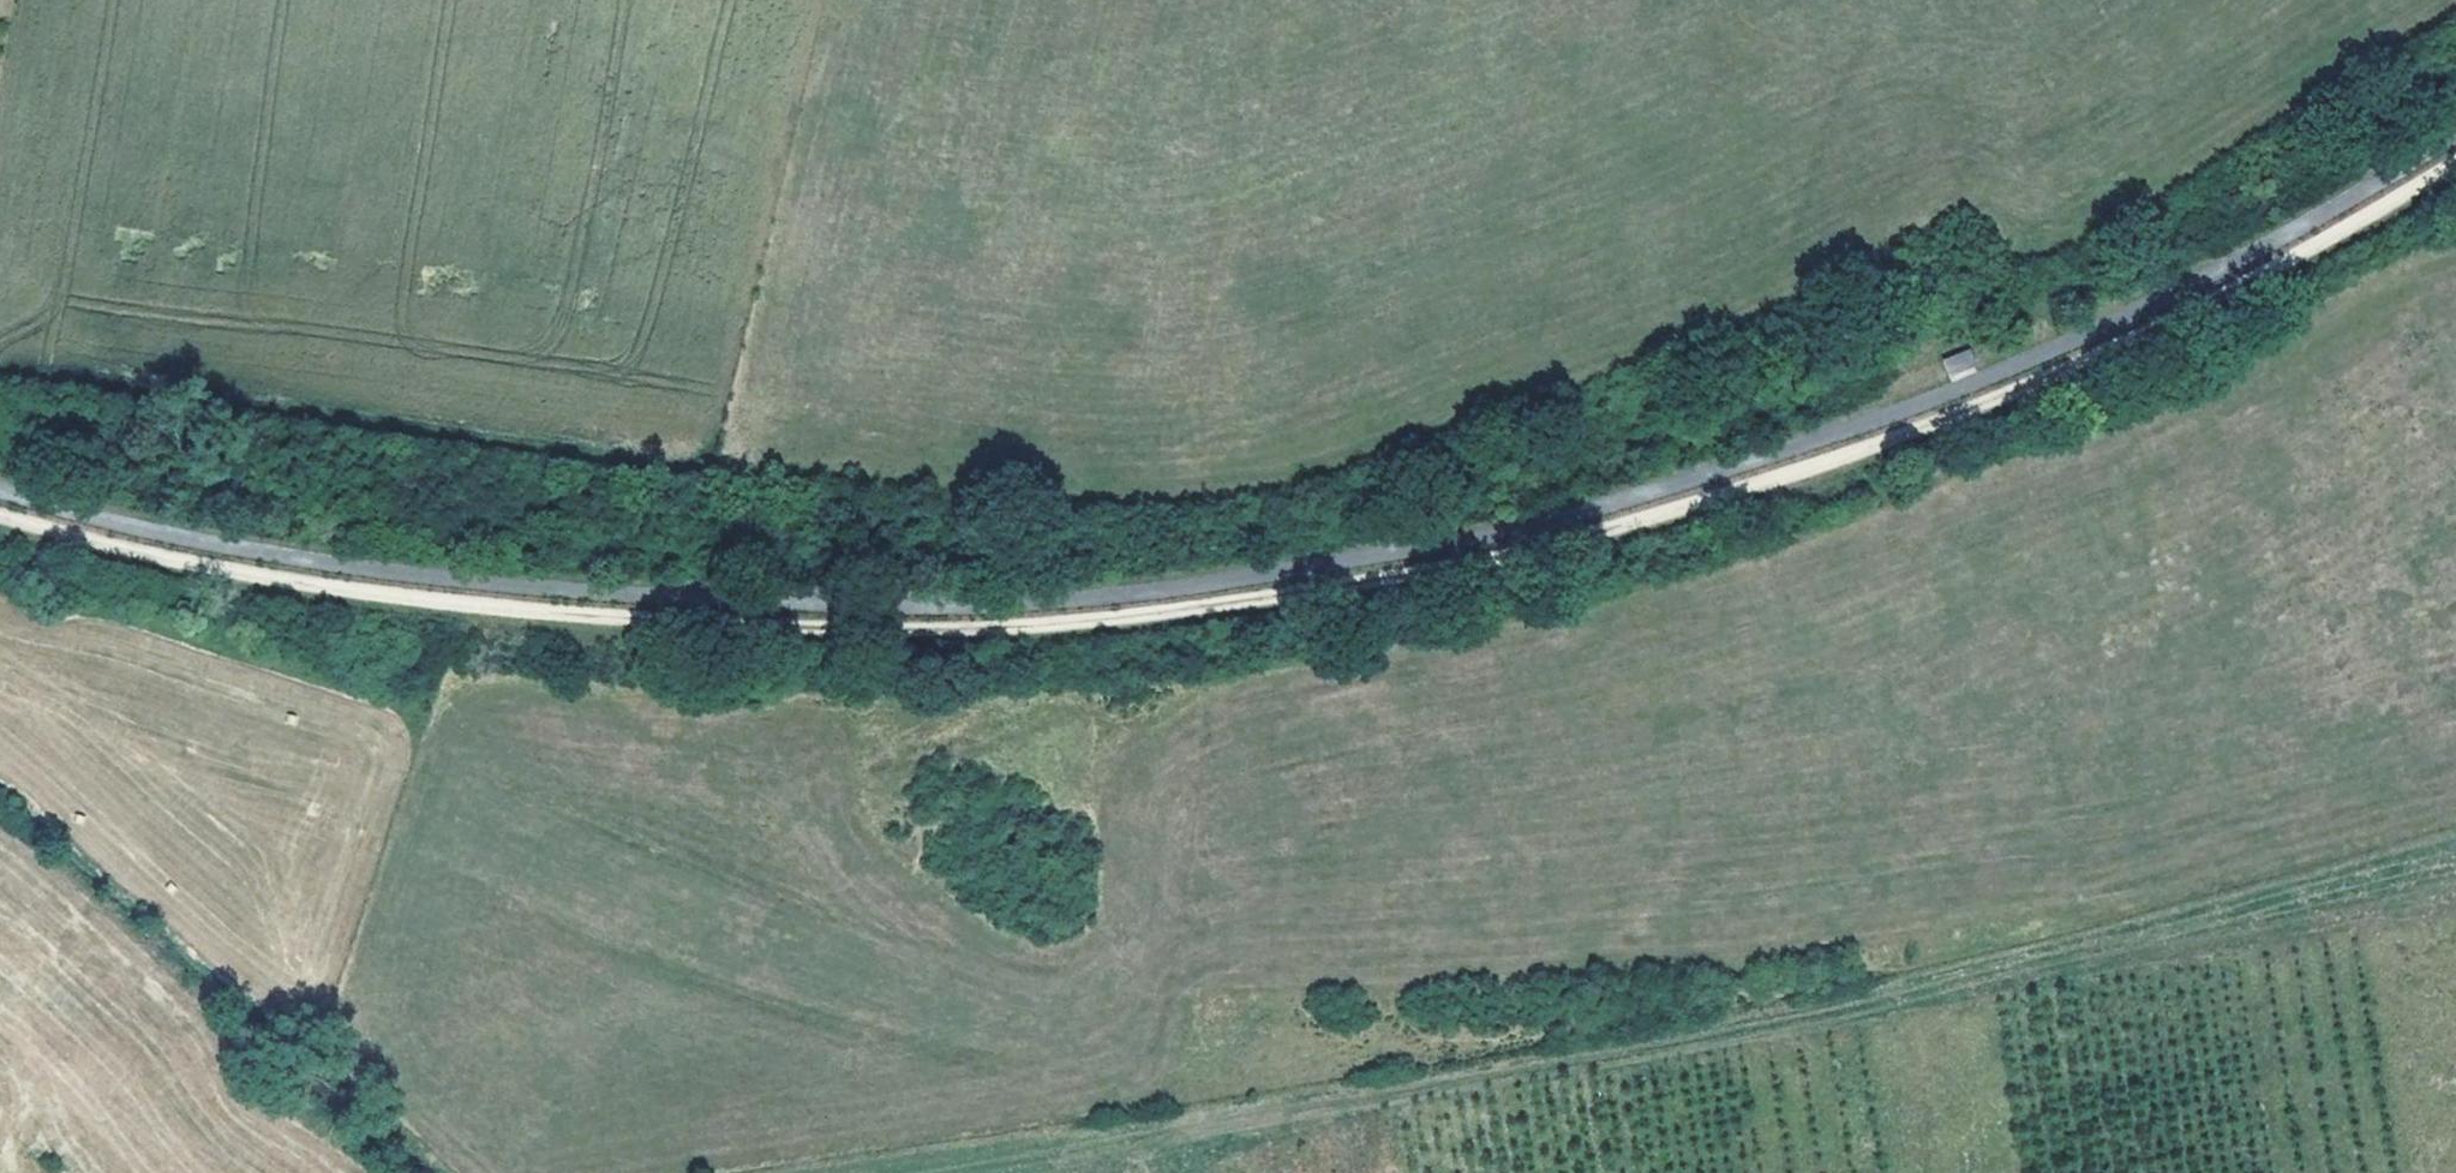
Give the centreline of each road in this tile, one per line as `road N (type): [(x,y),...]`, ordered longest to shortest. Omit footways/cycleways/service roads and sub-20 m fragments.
road 1 (track): [(2455,158),(2279,262),(2053,374),(1788,474),(1543,546),(1237,598),(1003,624),(722,620),(403,593),(211,564),(0,514)]

